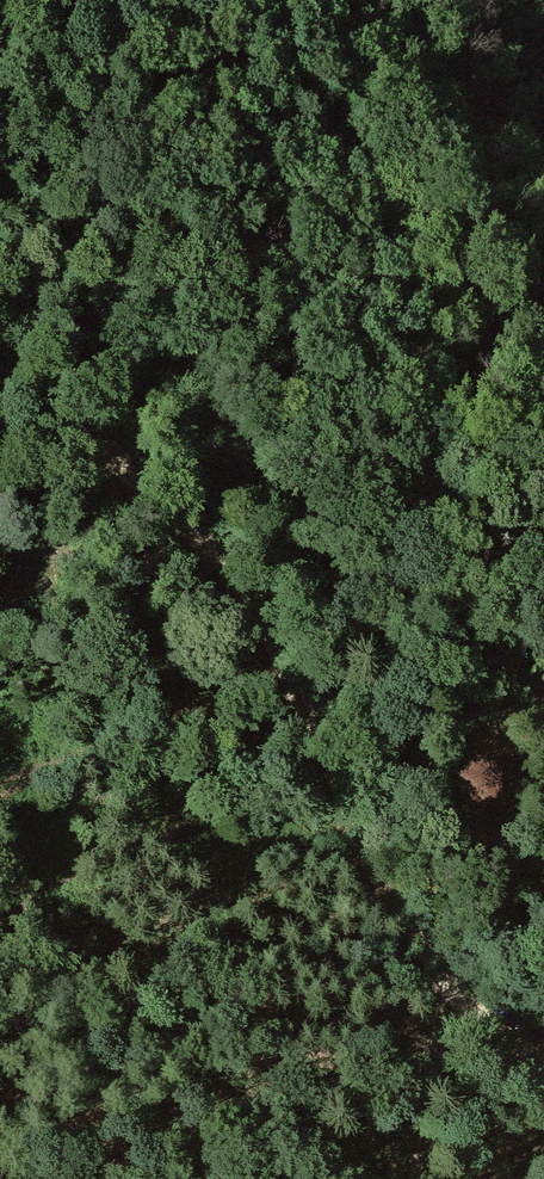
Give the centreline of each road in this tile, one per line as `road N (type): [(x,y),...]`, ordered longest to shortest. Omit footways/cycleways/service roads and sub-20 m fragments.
road 1 (track): [(0,374),(215,558),(264,627),(413,936),(485,1022),(543,1061)]
road 2 (track): [(543,560),(474,449),(396,256),(366,167),(336,0)]
road 3 (track): [(453,986),(412,1178)]

